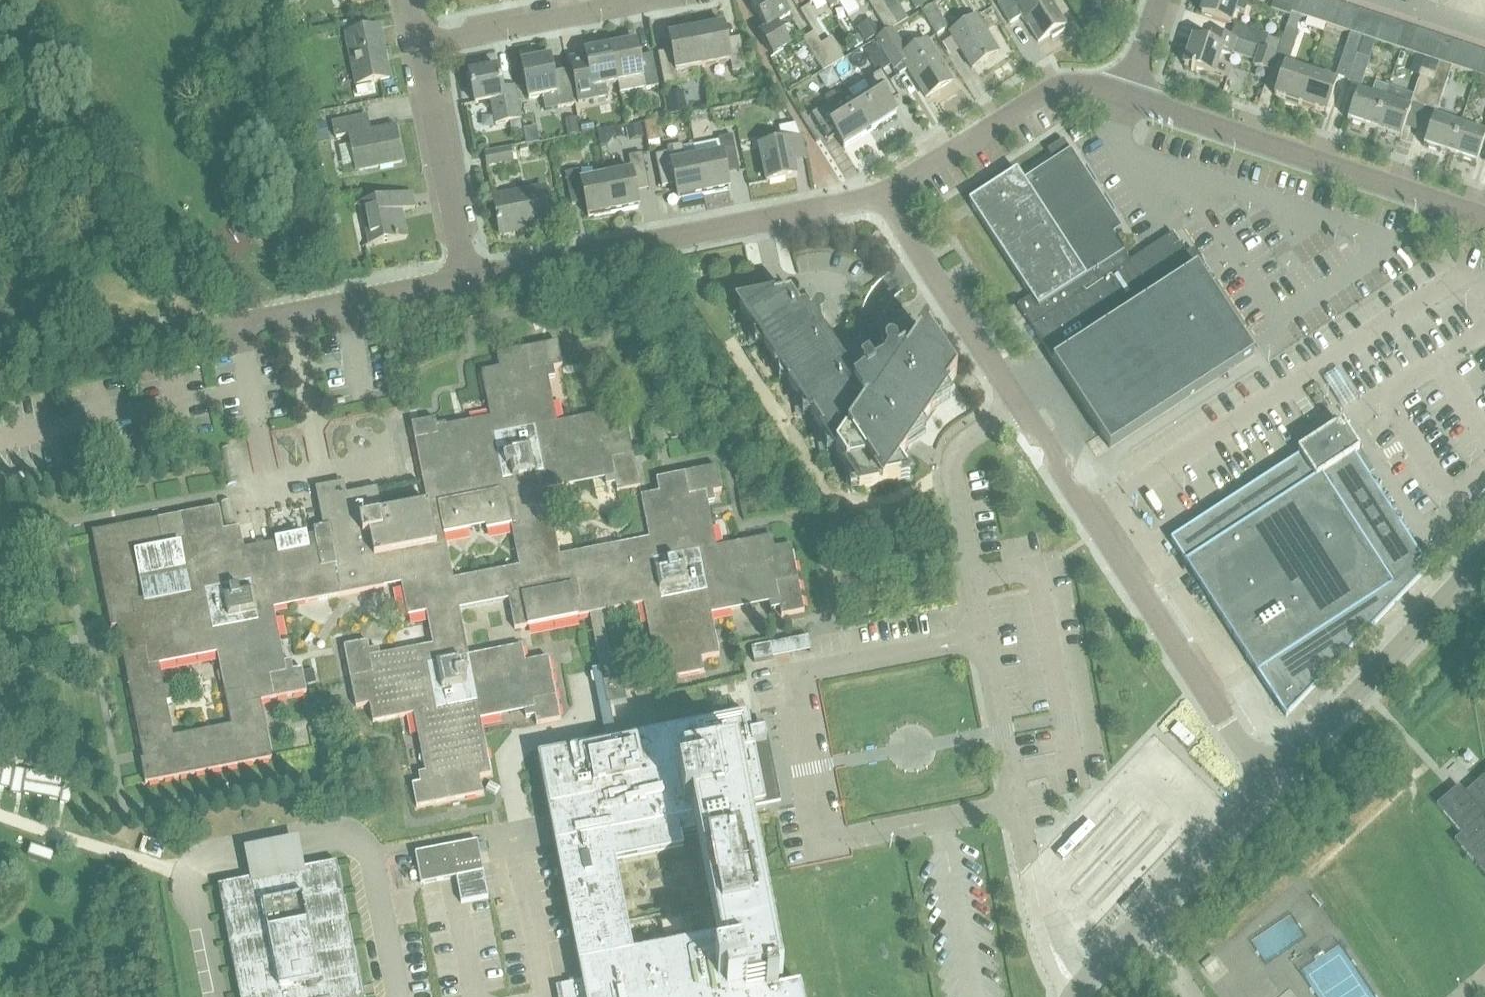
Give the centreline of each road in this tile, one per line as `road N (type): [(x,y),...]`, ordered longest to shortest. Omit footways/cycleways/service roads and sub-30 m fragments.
road 1 (residential): [(1271,790),(1018,404)]
road 2 (residential): [(466,280),(882,196)]
road 3 (residential): [(1484,217),(1127,97)]
road 4 (residential): [(213,996),(191,886),(196,869),(213,857),(340,833),(356,838),(364,857)]
road 5 (residential): [(1271,790),(1484,558)]
road 6 (residential): [(882,196),(1052,91),(1091,86),(1127,97)]
road 7 (residential): [(984,639),(953,471),(961,445),(1018,404)]
road 8 (residential): [(1088,976),(1271,790)]
road 9 (residential): [(1018,404),(882,196)]
road 10 (residential): [(466,280),(418,45)]
road 11 (residential): [(418,45),(648,0)]
road 12 (unclassified): [(238,327),(466,280)]
road 13 (residential): [(984,639),(805,672)]
road 14 (residential): [(839,843),(1017,807)]
road 15 (residential): [(805,672),(839,843)]
road 16 (residential): [(1017,807),(984,639)]
road 17 (residential): [(364,857),(393,996)]
road 18 (residential): [(1035,879),(1042,943),(1055,976),(1076,996)]

